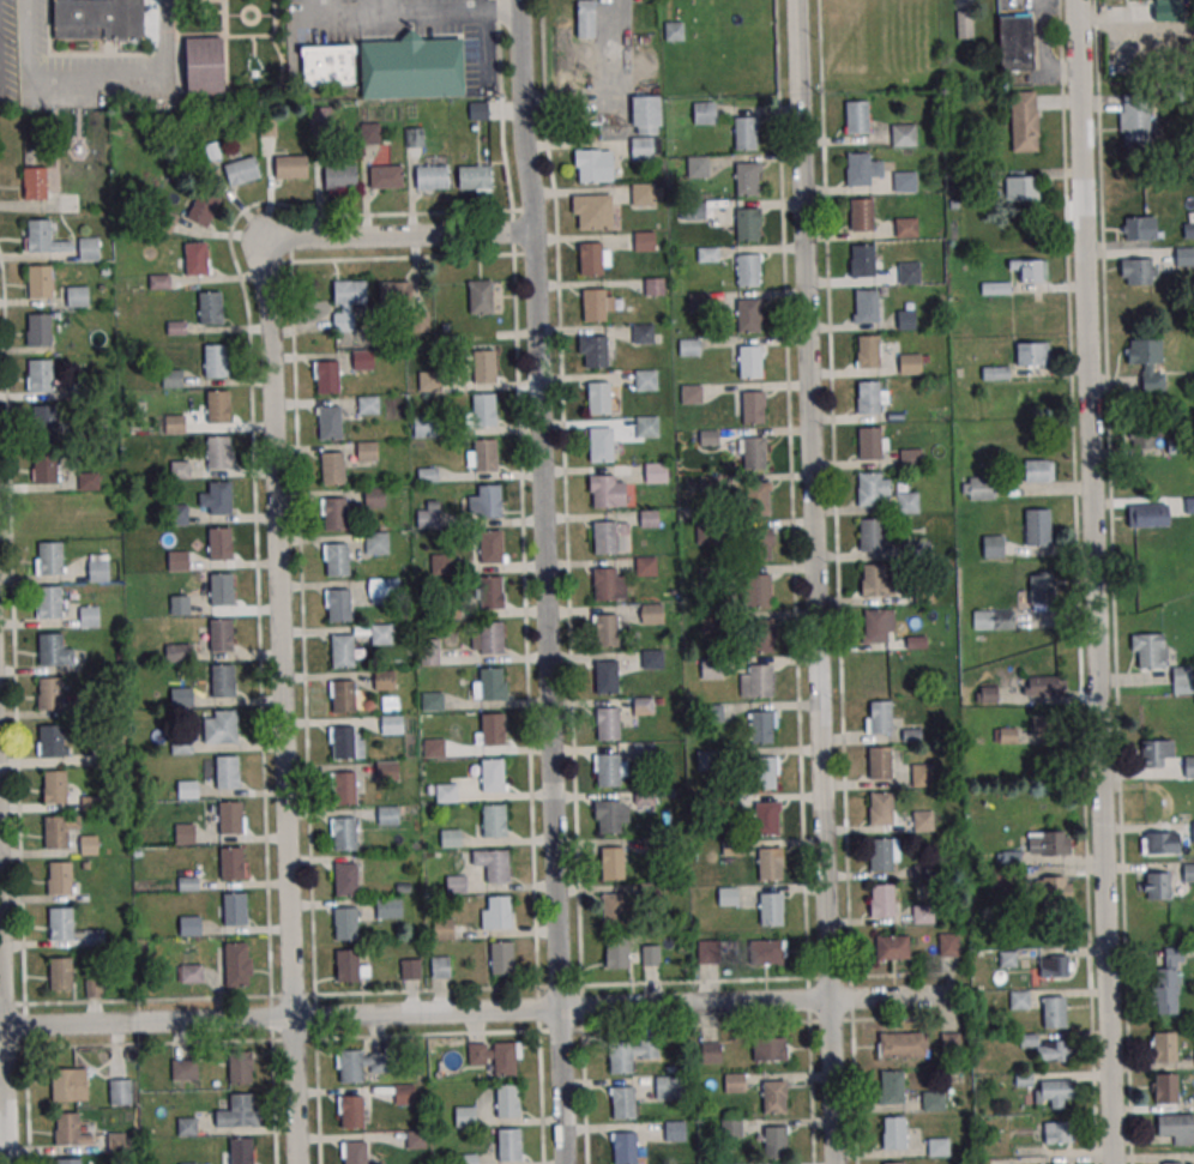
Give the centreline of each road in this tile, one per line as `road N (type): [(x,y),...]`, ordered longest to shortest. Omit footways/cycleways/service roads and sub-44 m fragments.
road 1 (residential): [(298,1163),(267,240),(536,230)]
road 2 (residential): [(566,1163),(536,230),(519,0)]
road 3 (residential): [(834,1163),(796,0)]
road 4 (residential): [(1111,1163),(1076,0)]
road 5 (residential): [(0,1026),(957,994)]
road 6 (residential): [(0,919),(7,1163)]

